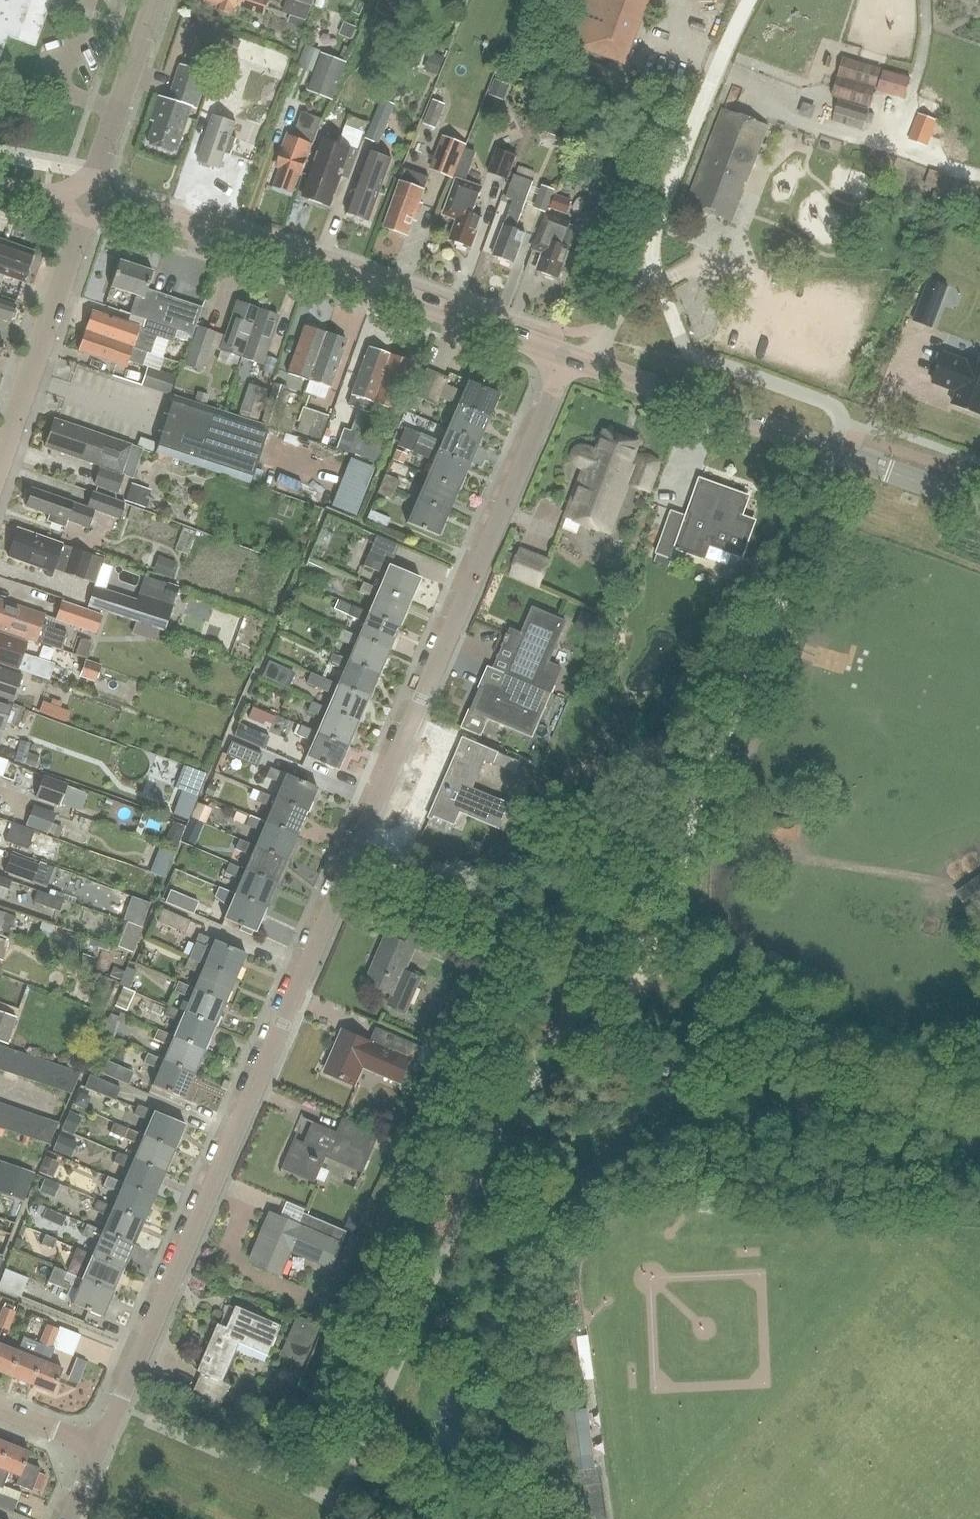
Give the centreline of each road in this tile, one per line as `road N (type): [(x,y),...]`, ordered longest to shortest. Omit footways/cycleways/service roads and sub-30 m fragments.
road 1 (residential): [(98,1448),(567,357)]
road 2 (tertiary): [(82,204),(250,246),(567,357)]
road 3 (tertiary): [(567,357),(979,504)]
road 4 (residential): [(0,446),(82,204)]
road 5 (residential): [(82,204),(154,0)]

